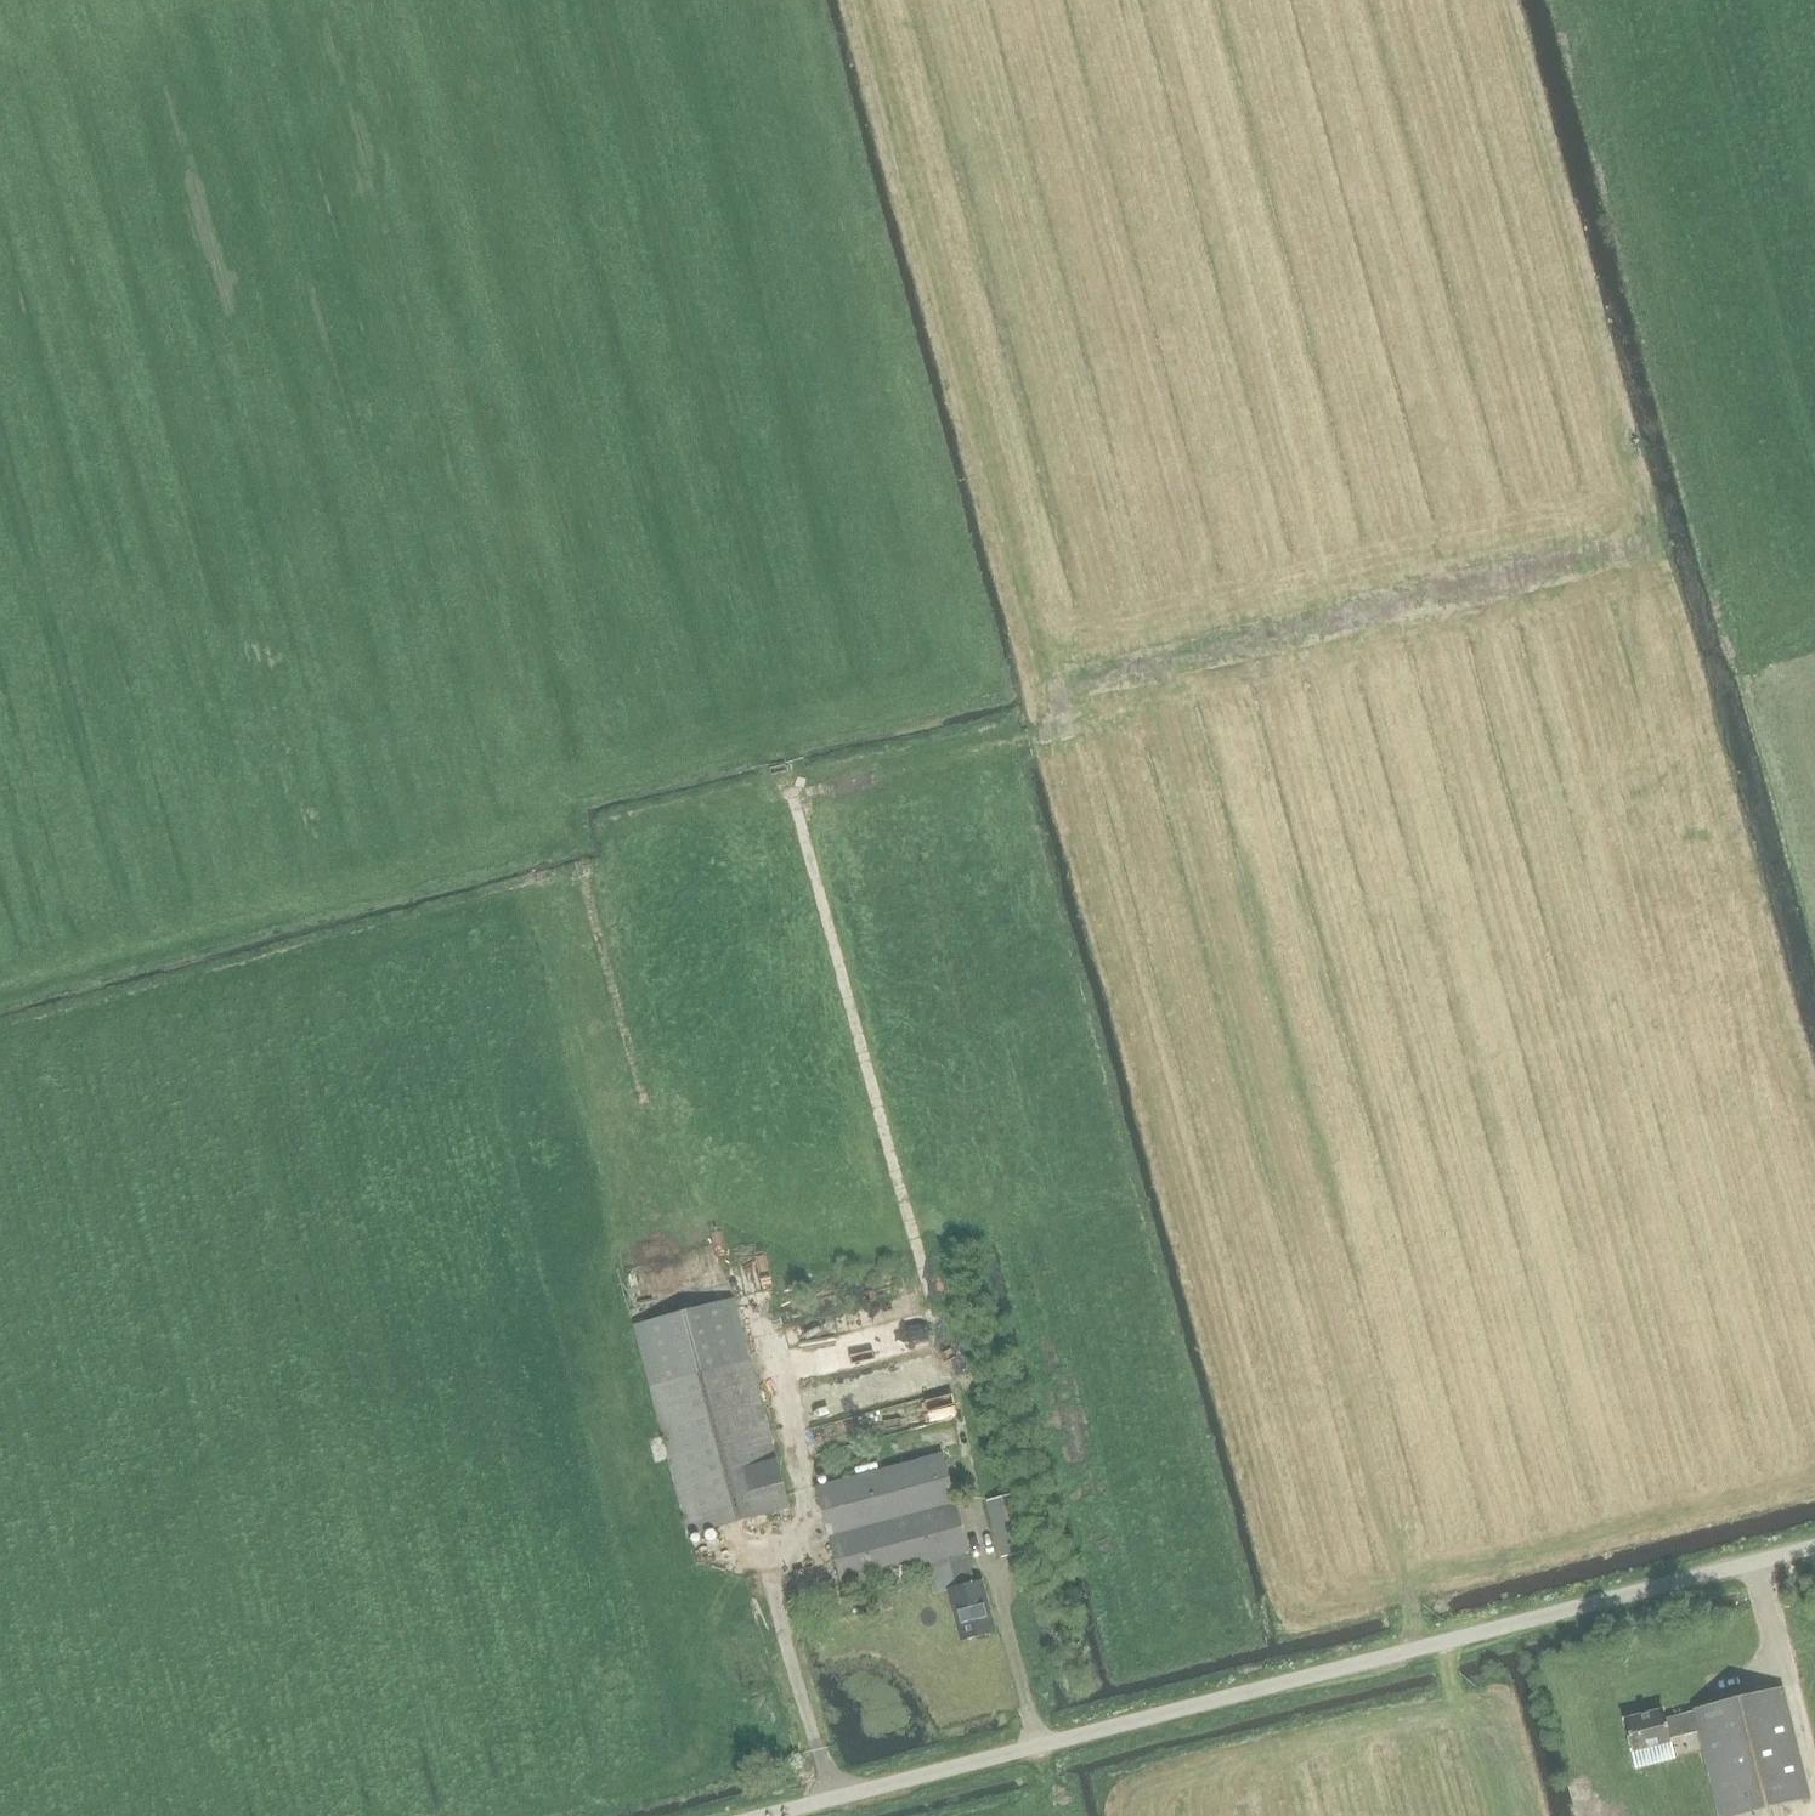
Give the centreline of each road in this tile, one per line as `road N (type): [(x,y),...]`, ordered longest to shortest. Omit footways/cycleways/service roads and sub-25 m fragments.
road 1 (unclassified): [(1814,1547),(764,1815)]

